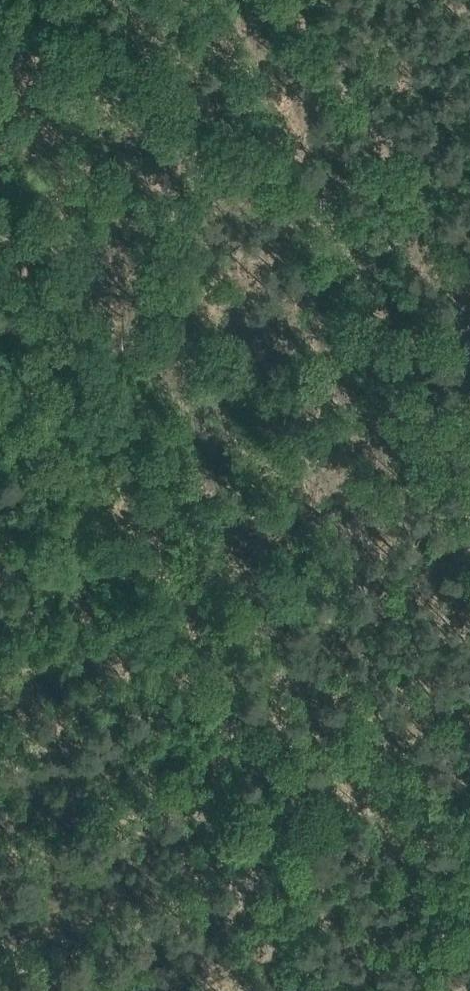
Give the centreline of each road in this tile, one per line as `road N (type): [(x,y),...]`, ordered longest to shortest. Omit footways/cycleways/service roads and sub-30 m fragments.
road 1 (track): [(313,0),(469,246)]

